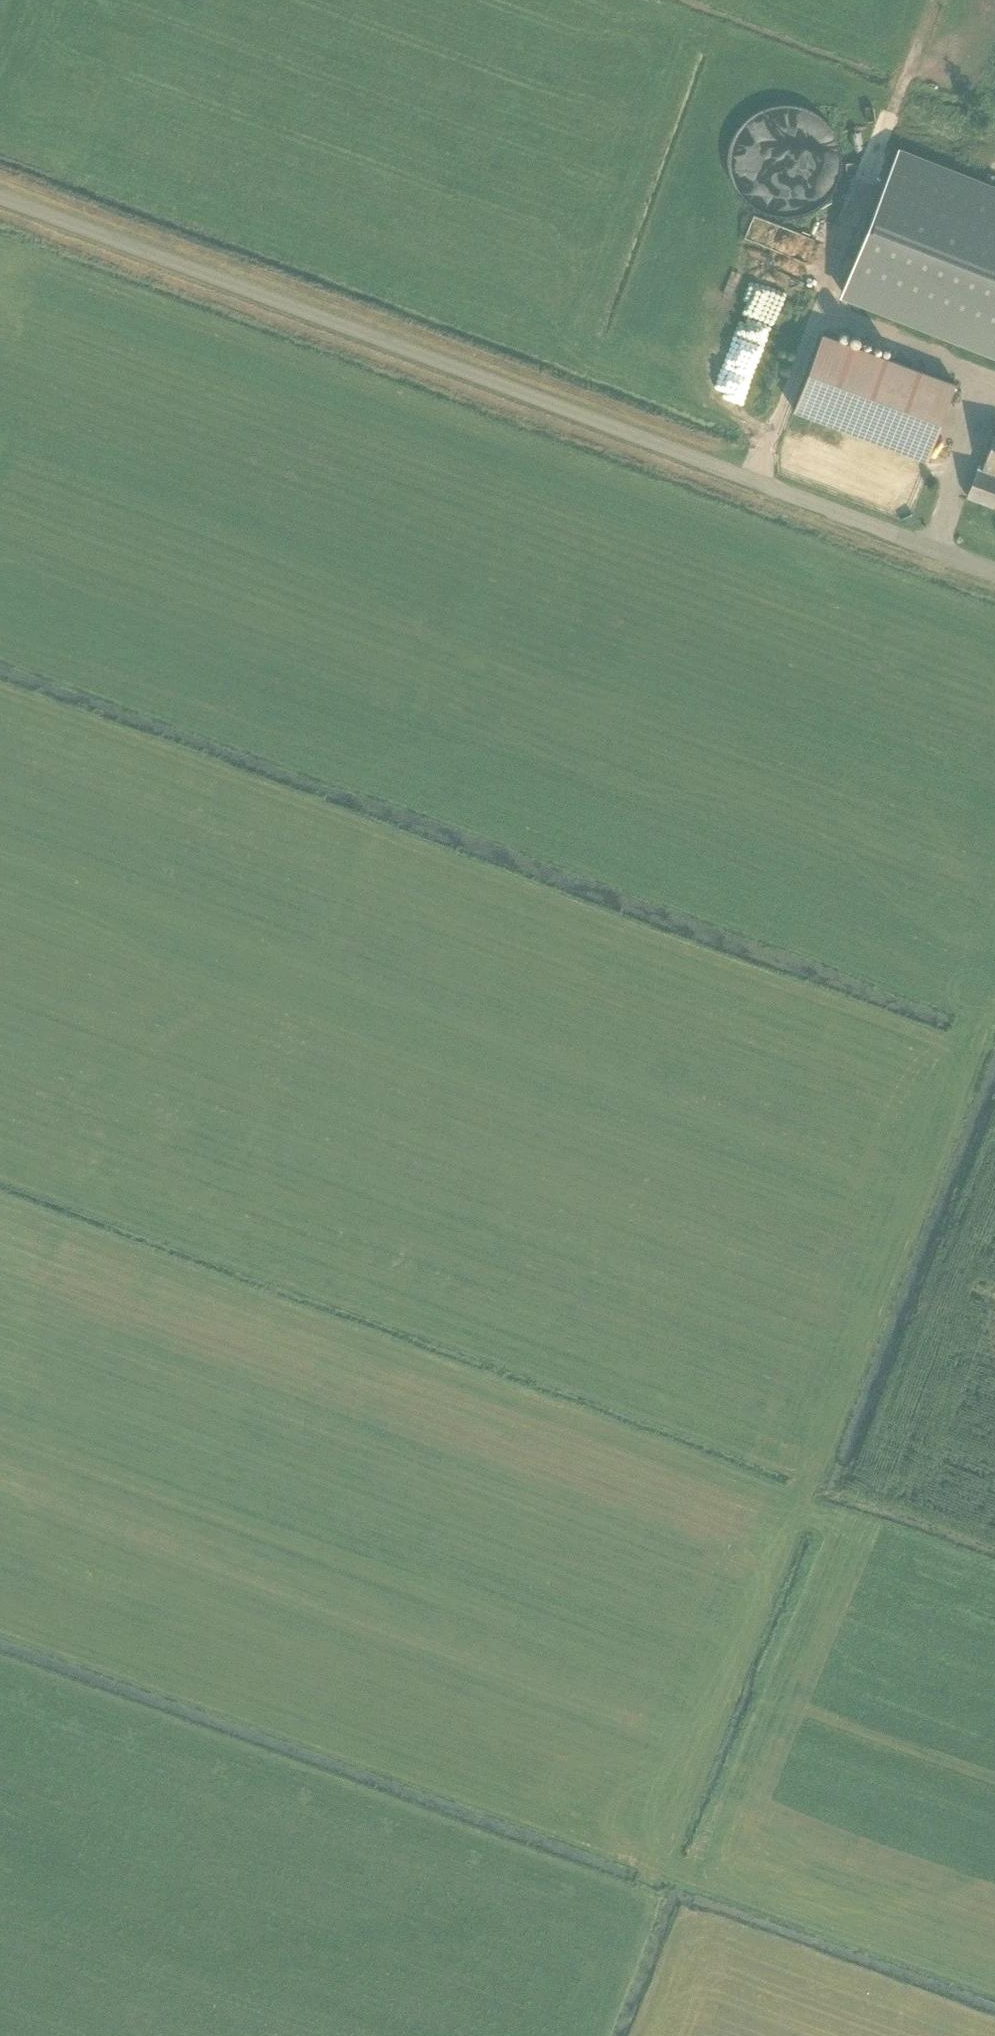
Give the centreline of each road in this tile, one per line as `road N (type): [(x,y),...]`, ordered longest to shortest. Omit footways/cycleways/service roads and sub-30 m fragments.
road 1 (unclassified): [(0,199),(994,570)]

